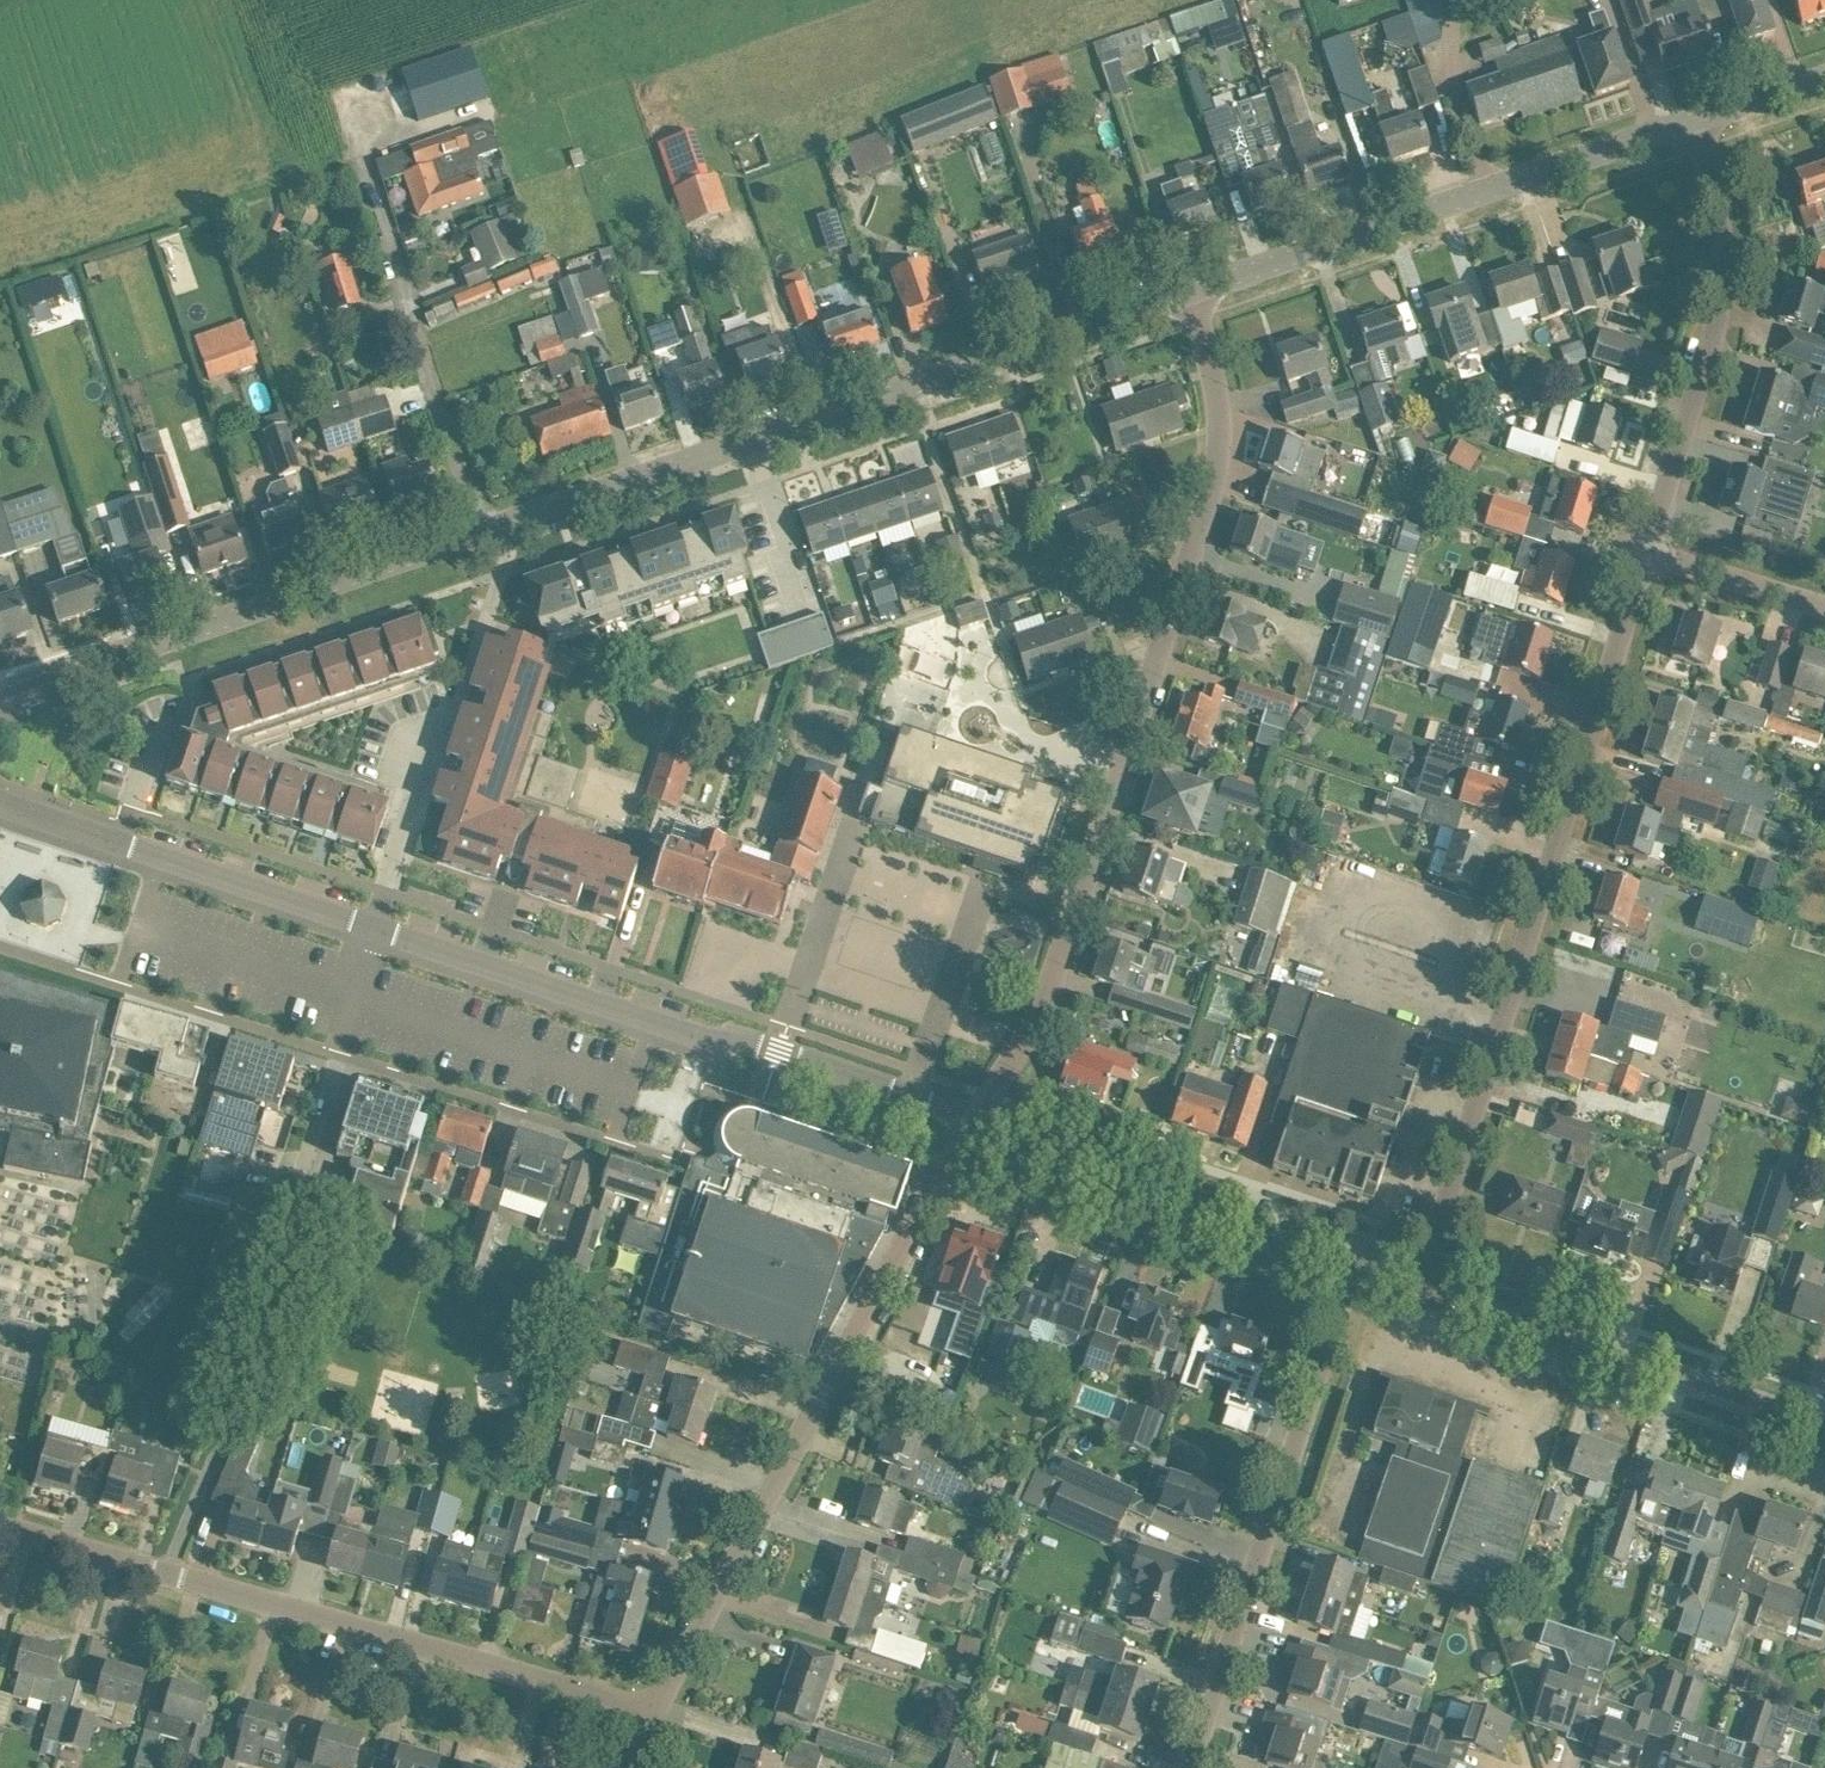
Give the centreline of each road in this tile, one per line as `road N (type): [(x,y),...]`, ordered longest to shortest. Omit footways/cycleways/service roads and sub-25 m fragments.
road 1 (tertiary): [(975,1118),(738,1034),(711,1039),(0,803)]
road 2 (residential): [(975,1118),(1034,1028),(1219,462),(1219,403),(1192,293)]
road 3 (residential): [(1419,1289),(1648,552)]
road 4 (unclassified): [(482,531),(1192,293)]
road 5 (residential): [(653,1711),(0,1523)]
road 6 (residential): [(653,1711),(975,1118)]
road 7 (unclassified): [(1192,293),(1694,120)]
road 8 (residential): [(1191,1767),(1352,1269)]
road 9 (unclassified): [(0,697),(482,531)]
road 10 (residential): [(1648,552),(1721,305),(1723,230),(1694,120)]
road 11 (tertiary): [(1824,1425),(1419,1289)]
road 12 (tertiary): [(1352,1269),(1008,1151),(975,1118)]
road 13 (residential): [(482,531),(365,175)]
road 14 (residential): [(1824,607),(1648,552)]
road 15 (unclassified): [(1694,120),(1824,77)]

